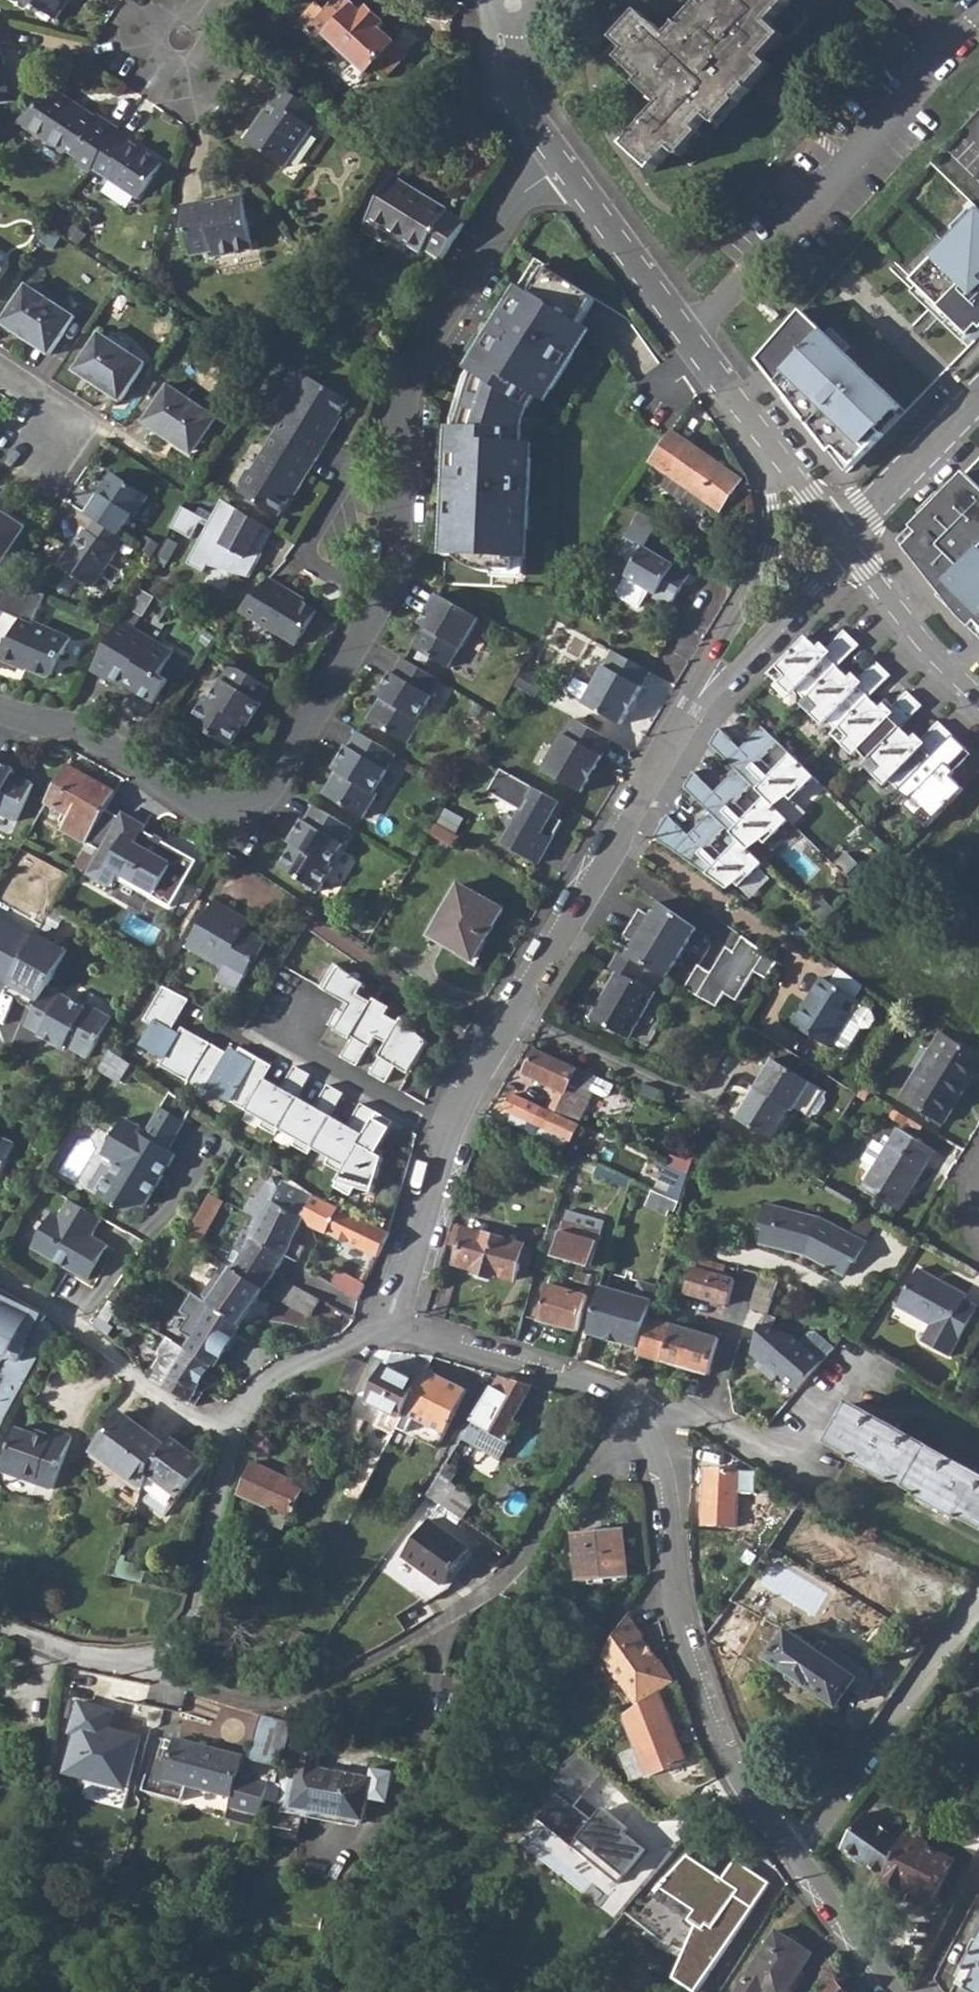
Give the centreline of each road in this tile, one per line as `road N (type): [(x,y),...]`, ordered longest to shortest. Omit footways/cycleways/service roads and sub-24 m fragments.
road 1 (residential): [(562,172),(519,202),(407,389),(397,587),(275,784),(245,812),(199,809),(90,744),(0,711)]
road 2 (residential): [(390,1324),(600,1390),(628,1410),(659,1481),(684,1647),(710,1719),(792,1865)]
road 3 (residential): [(678,741),(514,1008),(452,1129)]
road 4 (residential): [(233,1434),(199,1608),(180,1642),(129,1664),(86,1661),(0,1631)]
road 5 (residential): [(773,452),(562,172)]
road 6 (residential): [(792,1865),(978,1606)]
road 7 (residential): [(773,452),(770,552),(678,741)]
road 8 (residential): [(233,1434),(176,1416),(0,1278)]
road 9 (residential): [(678,741),(853,551)]
road 10 (residential): [(207,9),(225,34),(222,63),(187,89),(159,82),(141,61),(140,34),(155,11)]
road 11 (residential): [(452,1129),(289,1046),(284,1015)]
road 12 (residential): [(452,1129),(390,1324)]
road 13 (residential): [(390,1324),(318,1352),(264,1389),(233,1434)]
road 14 (residential): [(841,536),(978,399)]
road 15 (residential): [(978,695),(853,551)]
road 16 (residential): [(562,172),(505,78),(501,48),(511,5)]
road 17 (residential): [(792,1865),(883,1991)]

